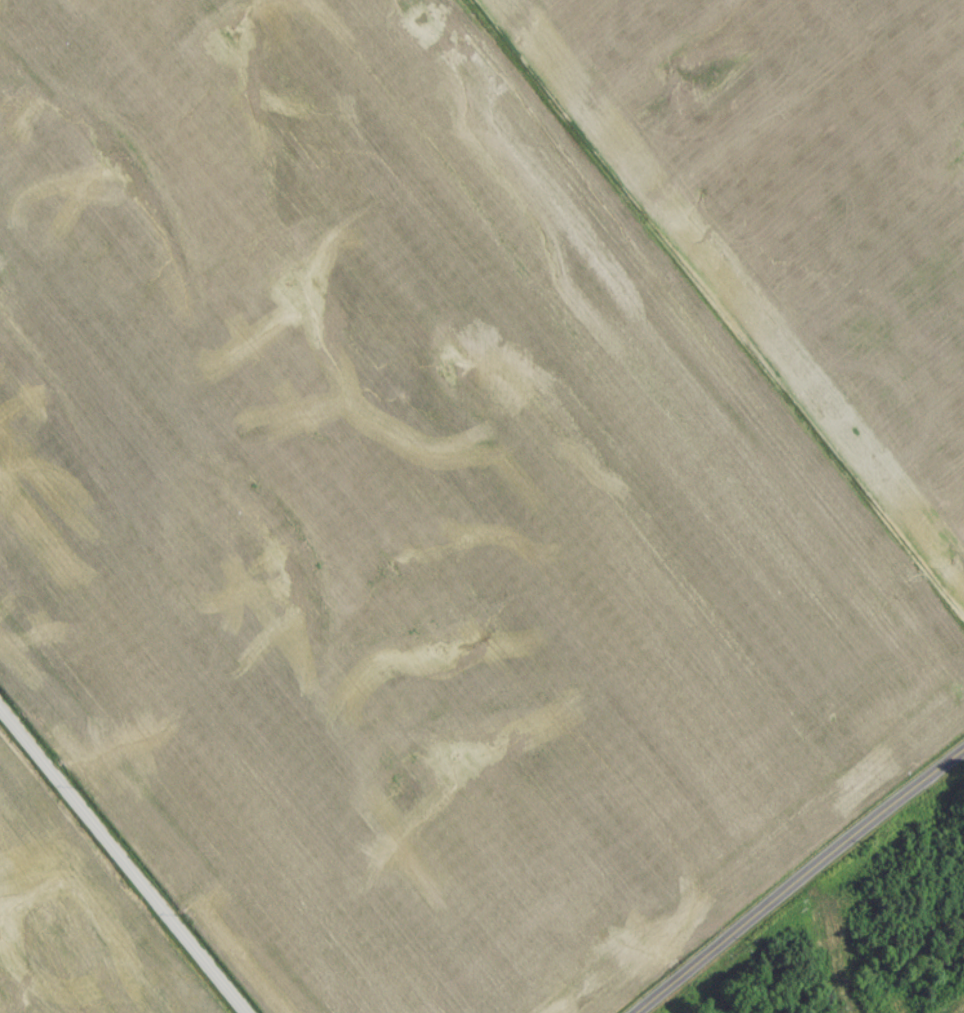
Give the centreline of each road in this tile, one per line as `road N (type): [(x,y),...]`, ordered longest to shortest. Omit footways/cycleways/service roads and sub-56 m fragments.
road 1 (residential): [(649,1012),(963,762)]
road 2 (residential): [(240,1012),(0,715)]

